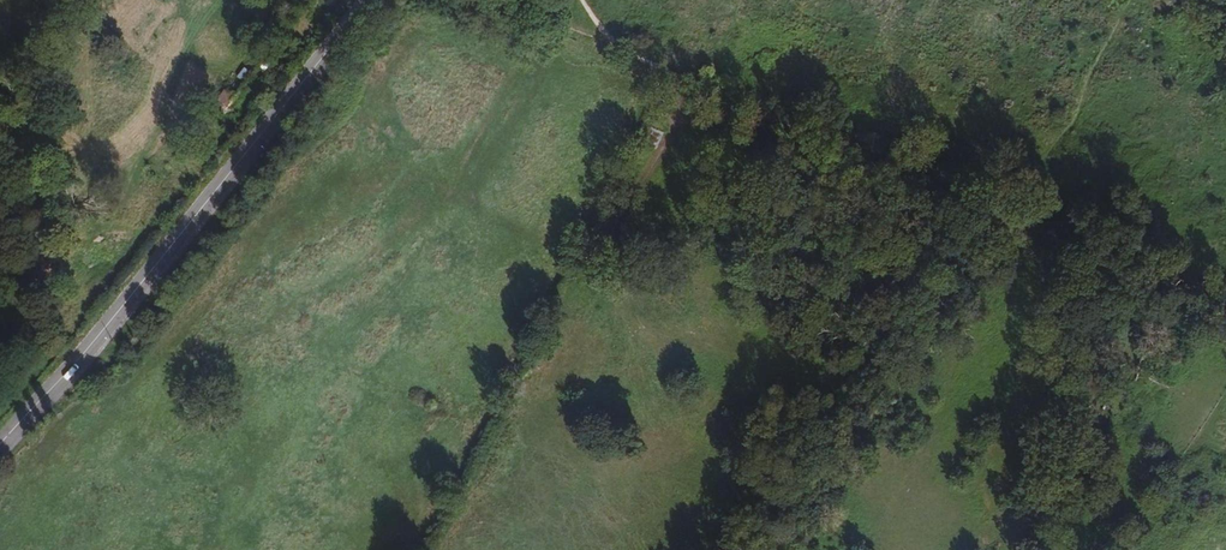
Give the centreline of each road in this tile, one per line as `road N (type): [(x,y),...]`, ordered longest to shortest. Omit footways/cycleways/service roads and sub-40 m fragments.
road 1 (tertiary): [(0,443),(372,0)]
road 2 (track): [(982,211),(802,136),(617,43)]
road 3 (track): [(982,211),(1225,329)]

